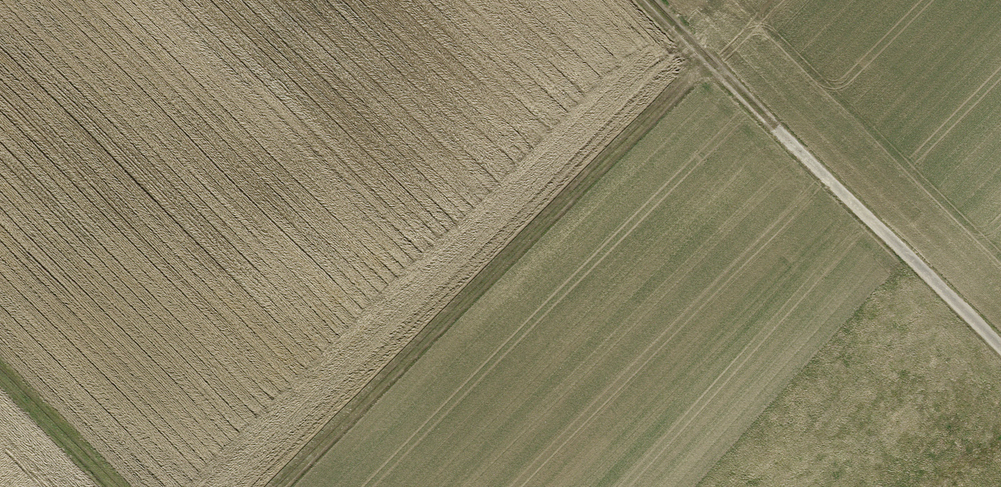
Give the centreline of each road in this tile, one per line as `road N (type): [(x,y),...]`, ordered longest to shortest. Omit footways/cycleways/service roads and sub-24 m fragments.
road 1 (track): [(710,59),(286,486)]
road 2 (track): [(652,0),(1000,344)]
road 3 (track): [(0,369),(114,486)]

